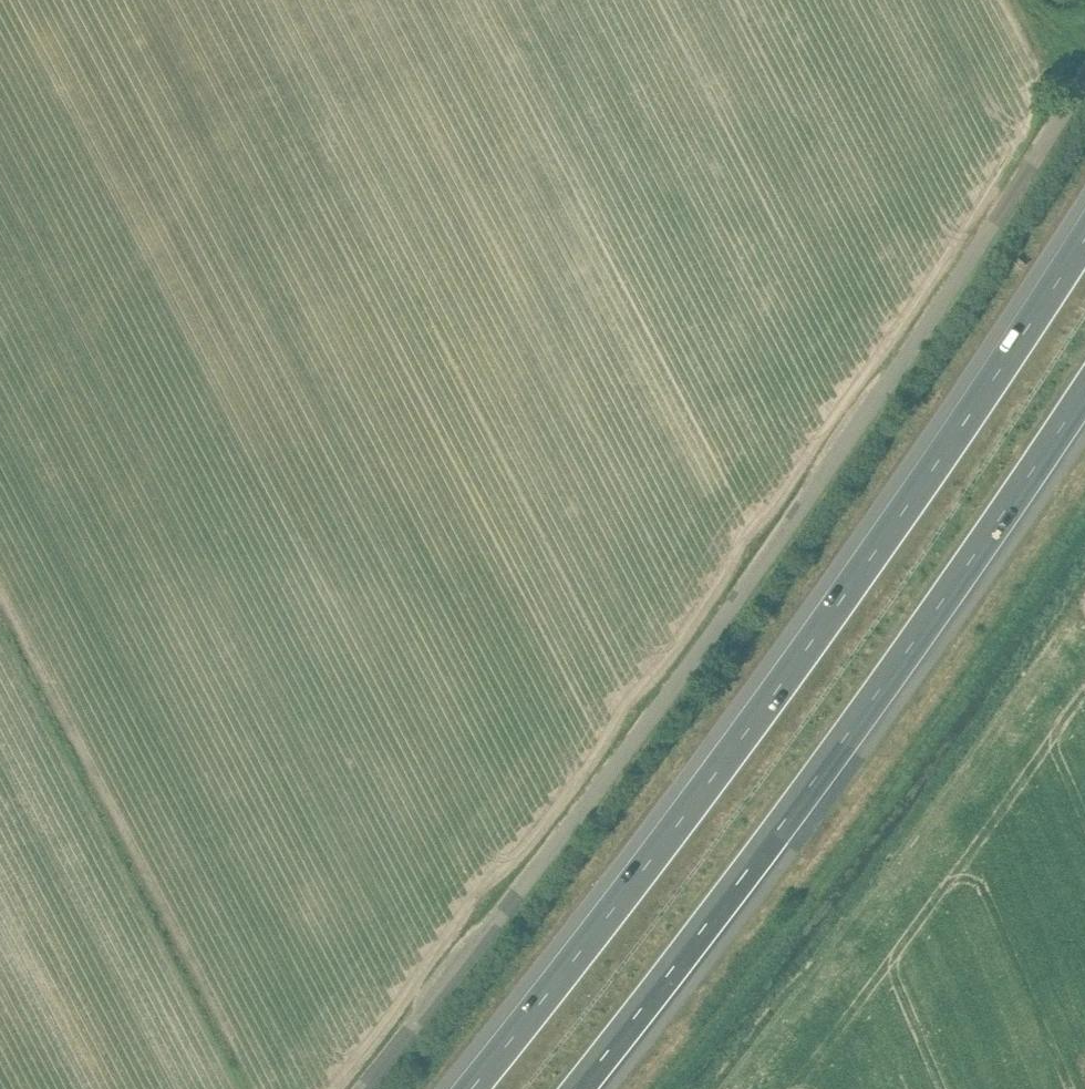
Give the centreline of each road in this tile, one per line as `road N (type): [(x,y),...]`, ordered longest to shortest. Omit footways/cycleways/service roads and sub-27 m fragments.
road 1 (unclassified): [(361,1088),(692,661),(1084,75)]
road 2 (motorway): [(1084,236),(903,511),(679,820),(466,1088)]
road 3 (motorway): [(575,1088),(753,863),(1084,391)]

